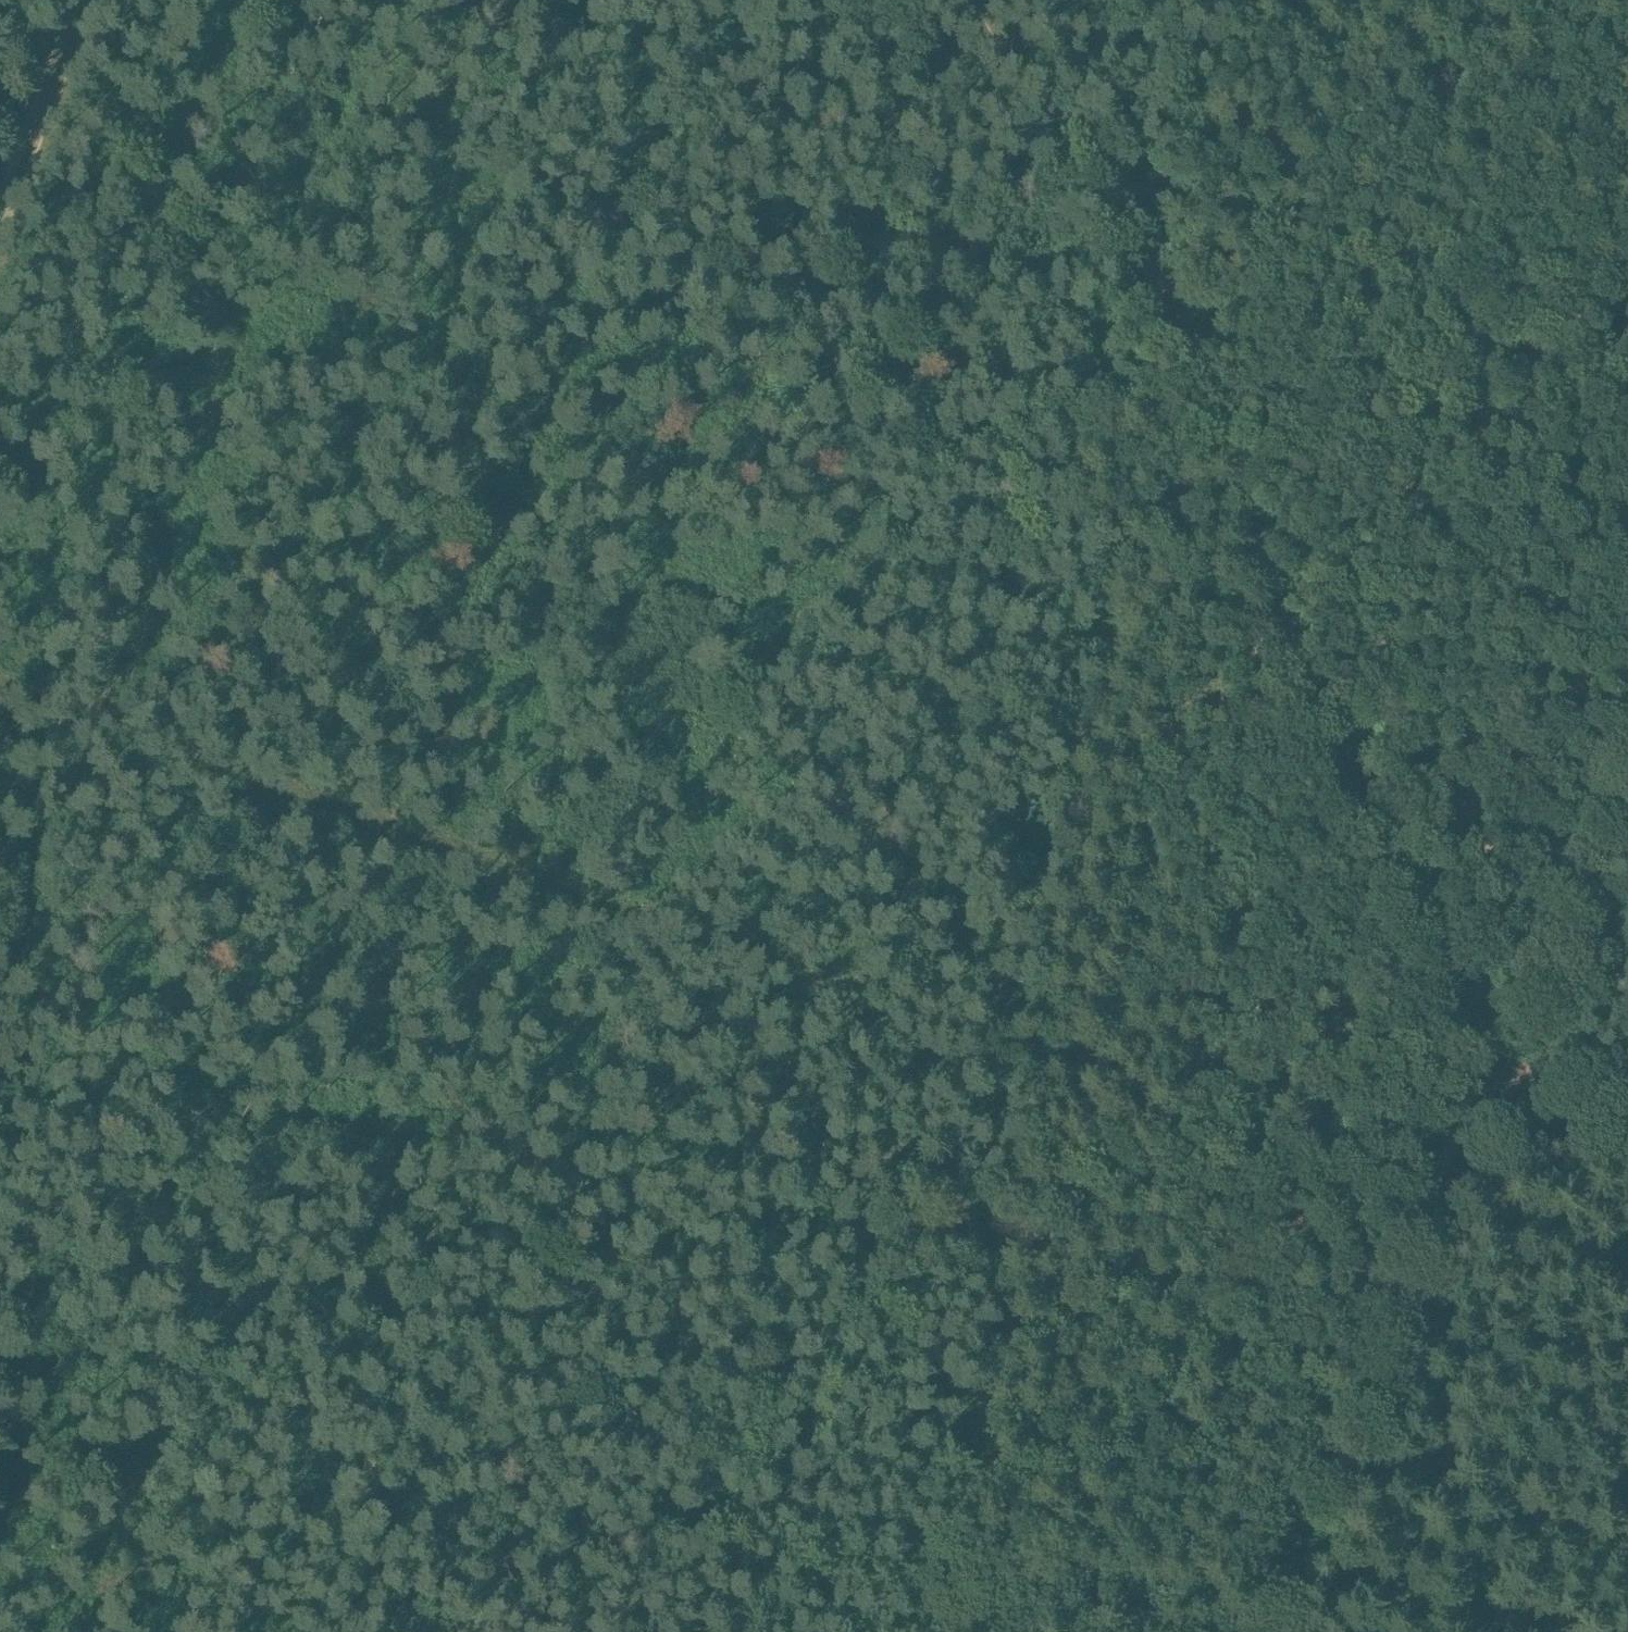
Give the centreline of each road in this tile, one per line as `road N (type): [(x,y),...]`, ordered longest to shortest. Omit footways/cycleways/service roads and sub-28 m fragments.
road 1 (track): [(1627,1144),(1508,1054),(1339,728),(1121,170),(997,0)]
road 2 (track): [(1627,760),(1265,1631)]
road 3 (track): [(0,253),(92,0)]

